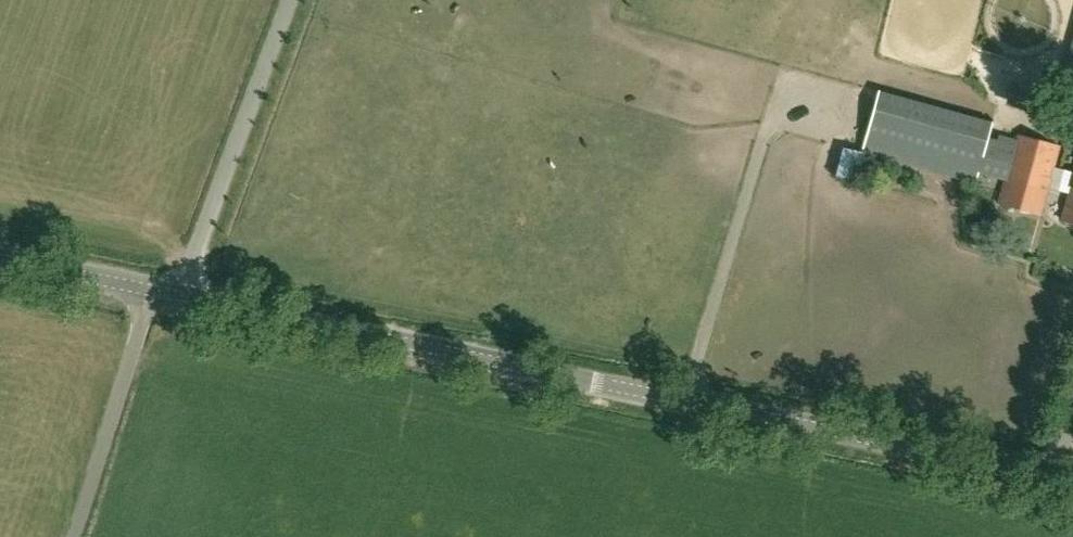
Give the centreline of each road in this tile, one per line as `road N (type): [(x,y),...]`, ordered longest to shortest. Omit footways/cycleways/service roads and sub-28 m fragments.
road 1 (unclassified): [(1072,474),(179,300)]
road 2 (unclassified): [(290,0),(179,300)]
road 3 (unclassified): [(71,536),(147,294)]
road 4 (unclassified): [(147,294),(0,262)]

